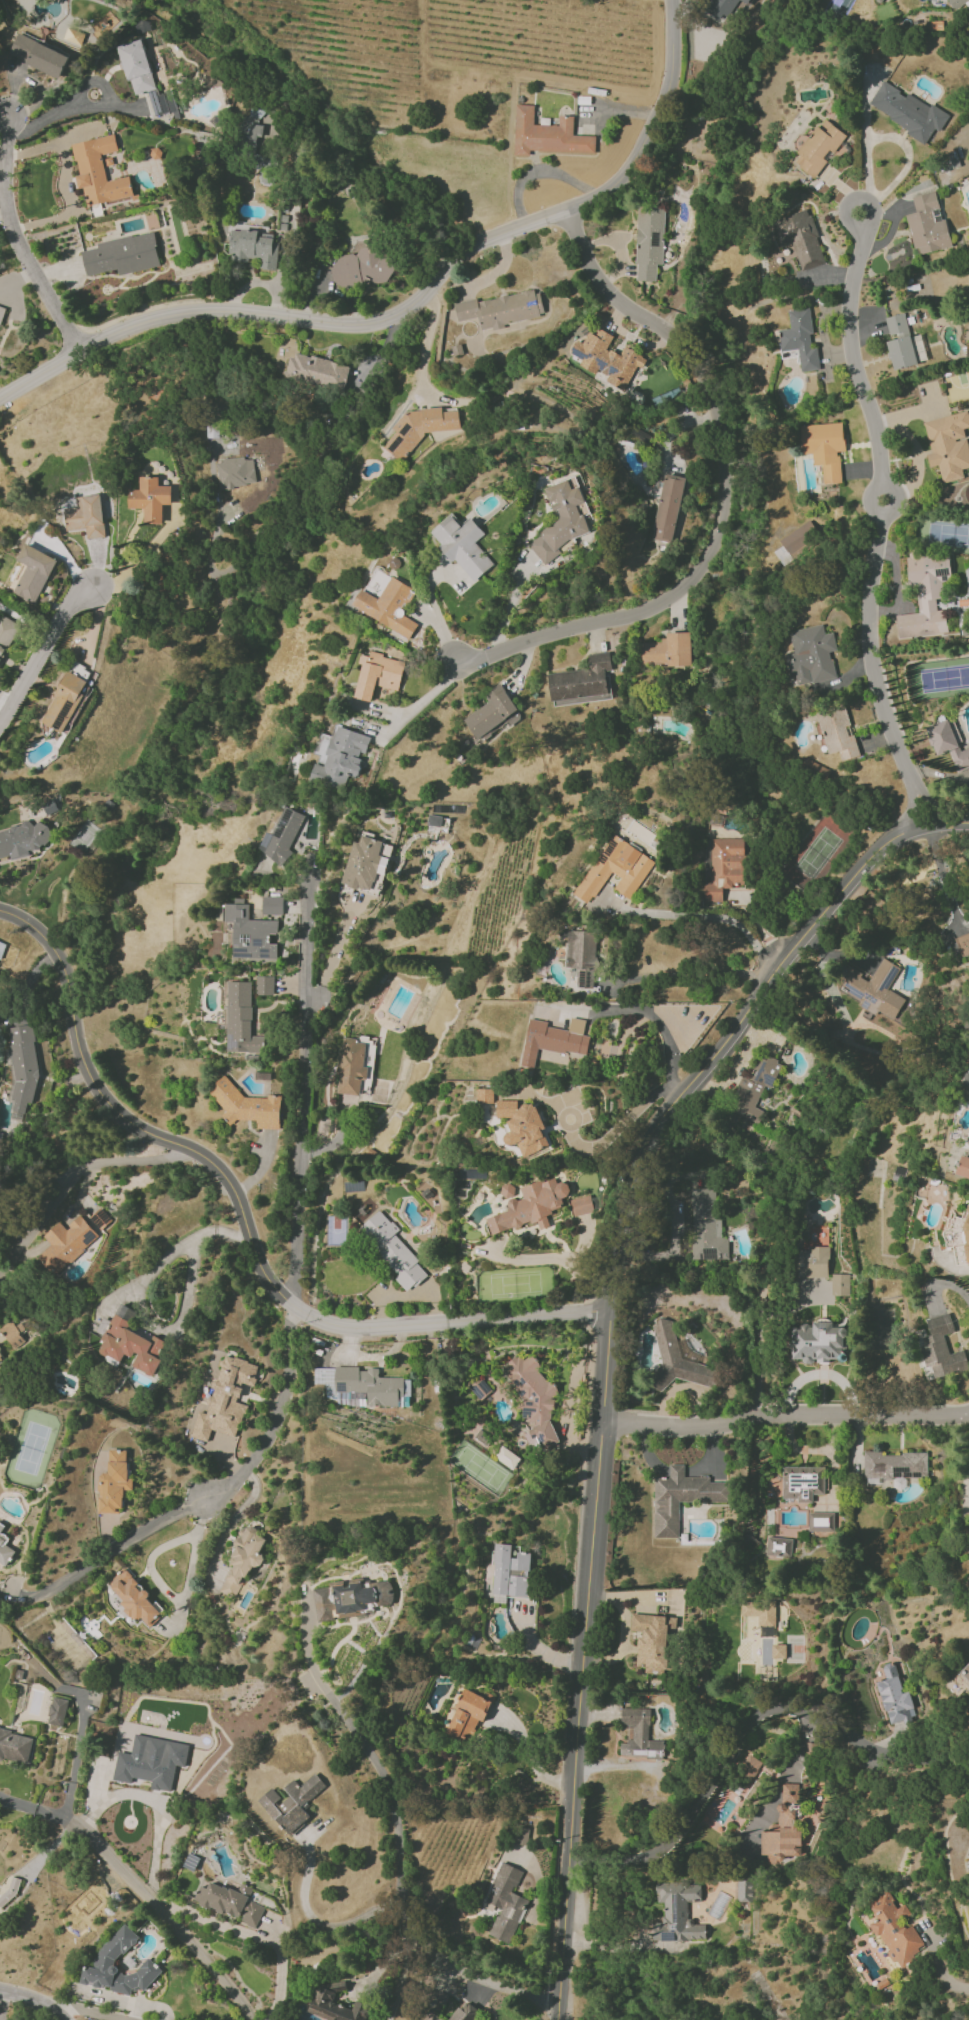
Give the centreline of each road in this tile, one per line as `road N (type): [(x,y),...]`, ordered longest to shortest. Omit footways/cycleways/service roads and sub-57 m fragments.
road 1 (residential): [(968,823),(904,835),(855,876),(675,1096),(644,1158),(609,1312),(556,2019)]
road 2 (residential): [(672,0),(672,76),(663,110),(628,173),(606,191),(460,249),(417,303),(372,324),(185,313),(78,351),(0,400)]
road 3 (residential): [(567,210),(608,293),(697,358),(719,429),(722,512),(712,547),(669,598),(639,614),(459,664)]
road 4 (residential): [(609,1312),(352,1329),(323,1323),(265,1277),(238,1200),(191,1150)]
road 5 (residential): [(296,1308),(275,1433),(254,1470),(51,1590),(20,1598)]
road 6 (residential): [(305,875),(296,1308)]
road 7 (residential): [(968,1412),(784,1416),(699,1429),(600,1423)]
road 8 (residential): [(881,483),(850,334),(852,283),(873,216),(862,195),(846,207),(862,234)]
road 9 (residential): [(191,1150),(109,1105),(82,1064),(54,951),(0,911)]
road 10 (residential): [(931,825),(871,656),(882,514)]
road 11 (residential): [(11,118),(4,157),(11,225),(78,351)]
road 12 (residential): [(191,1150),(79,1170),(0,1267)]
road 13 (residential): [(95,587),(74,601),(0,722)]
road 14 (residential): [(434,1957),(402,1885),(394,1805)]
road 15 (residential): [(558,2010),(434,1957)]

